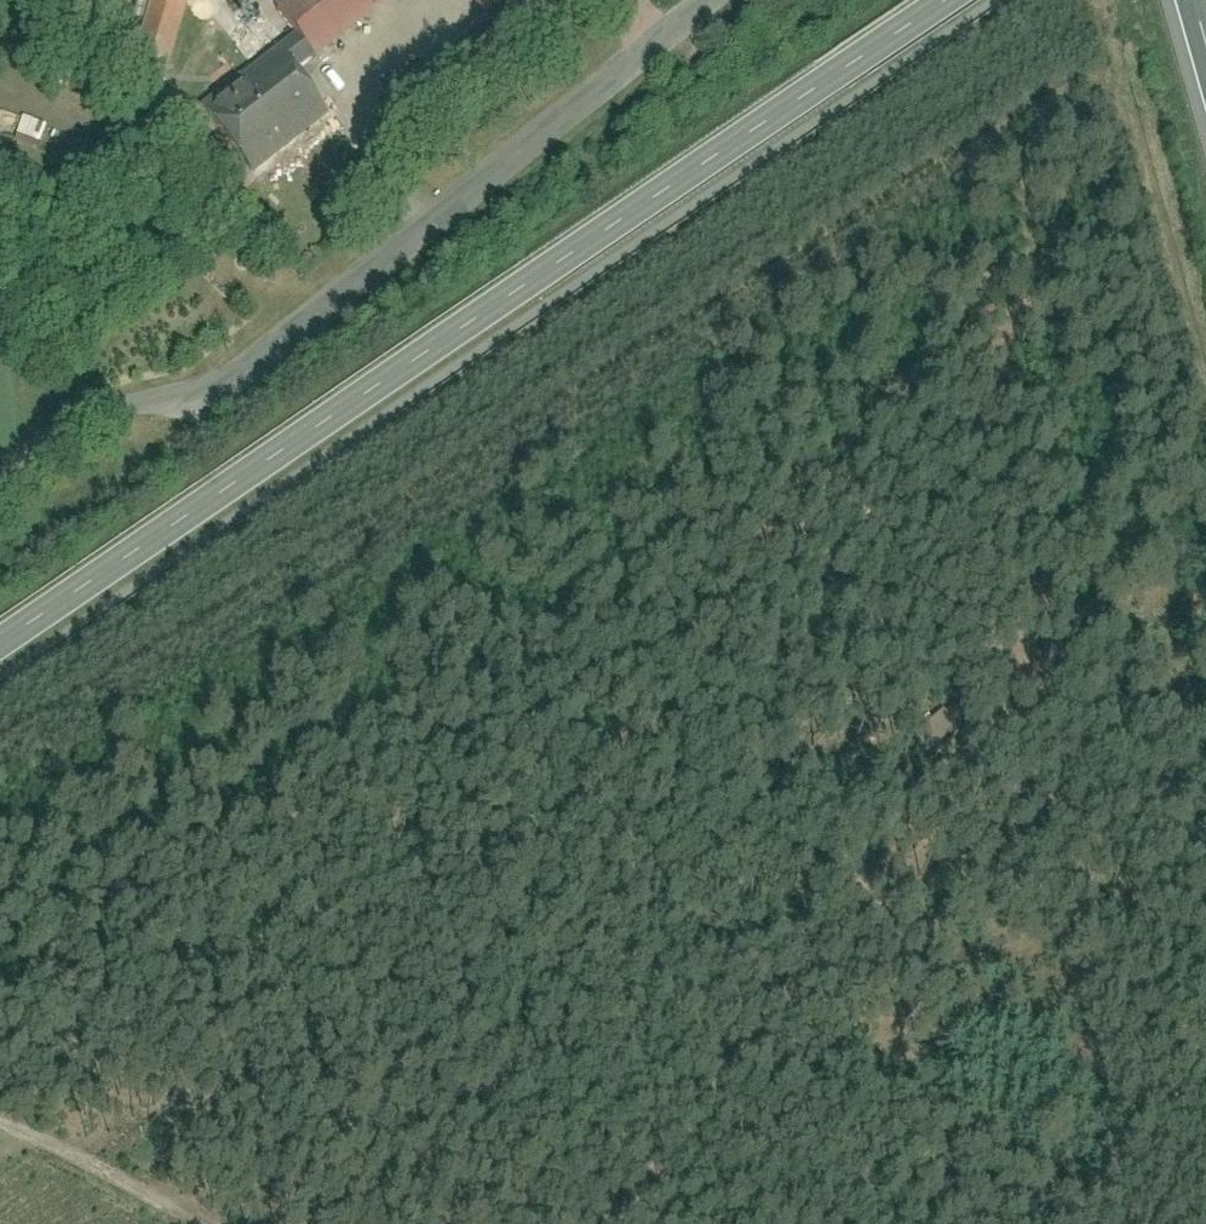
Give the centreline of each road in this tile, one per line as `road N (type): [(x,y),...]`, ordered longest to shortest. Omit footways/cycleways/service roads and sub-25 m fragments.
road 1 (secondary): [(0,651),(968,0)]

